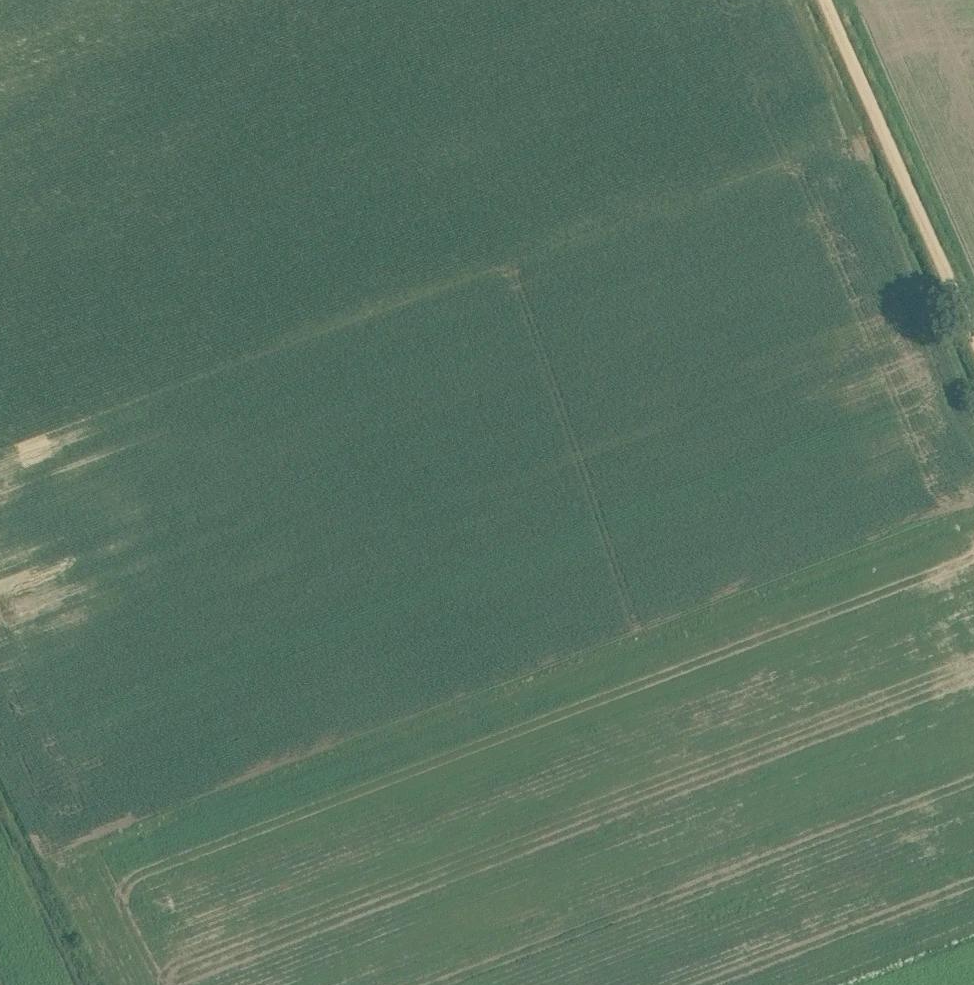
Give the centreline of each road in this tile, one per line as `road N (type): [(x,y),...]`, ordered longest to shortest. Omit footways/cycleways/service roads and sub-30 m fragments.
road 1 (track): [(833,0),(973,332)]

